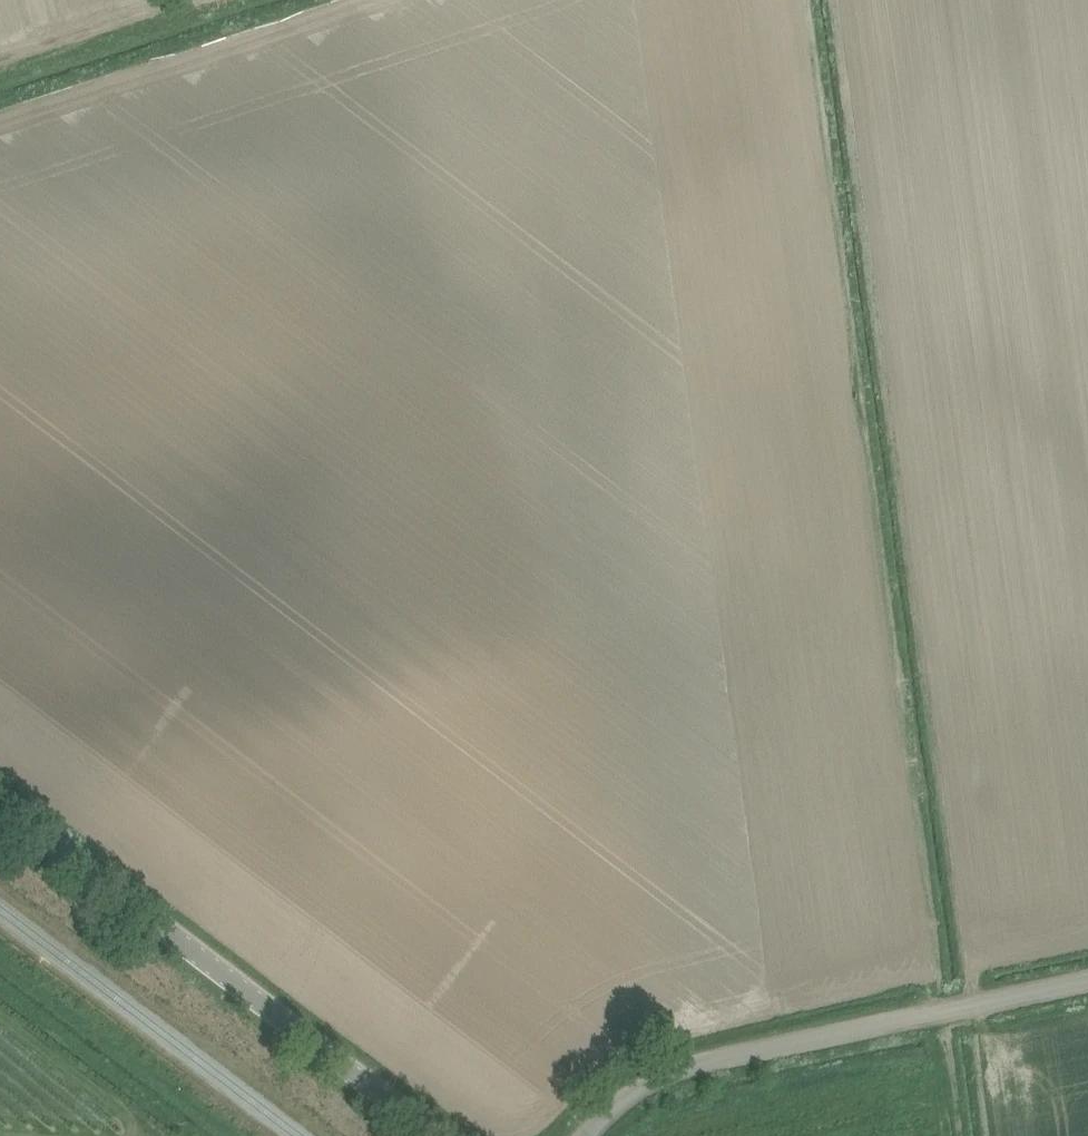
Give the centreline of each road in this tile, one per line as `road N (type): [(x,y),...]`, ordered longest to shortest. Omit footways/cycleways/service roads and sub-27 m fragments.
road 1 (unclassified): [(442,1135),(0,803)]
road 2 (unclassified): [(587,1135),(639,1087),(694,1064),(1087,980)]

